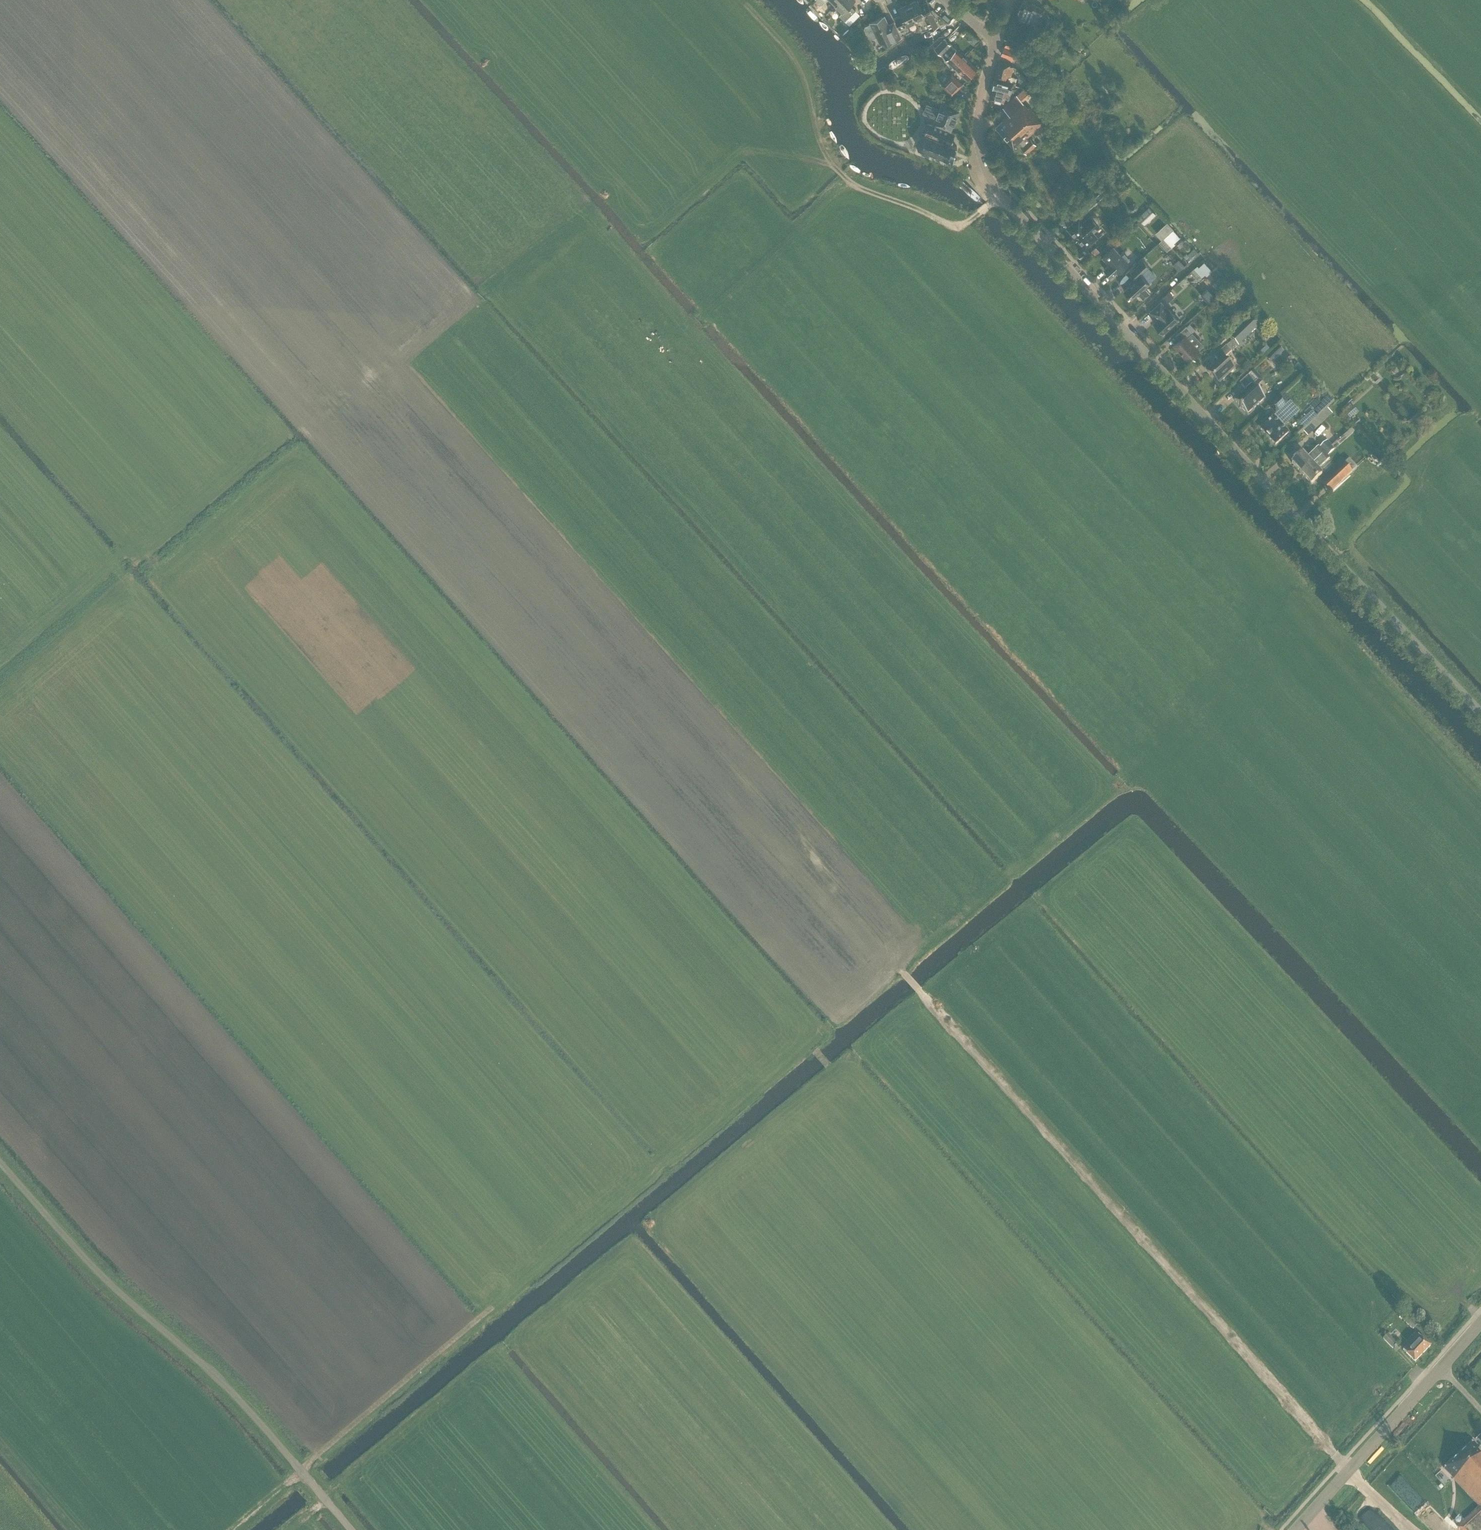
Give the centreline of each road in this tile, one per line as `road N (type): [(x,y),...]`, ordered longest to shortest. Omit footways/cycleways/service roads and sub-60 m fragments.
road 1 (unclassified): [(1480,713),(1001,198),(982,152),(980,112),(998,39)]
road 2 (unclassified): [(0,1152),(113,1282),(218,1376),(350,1529)]
road 3 (track): [(1001,198),(959,230),(859,190),(824,152),(802,71),(741,0)]
road 4 (tertiary): [(1294,1529),(1480,1325)]
road 5 (track): [(301,1473),(489,1310)]

